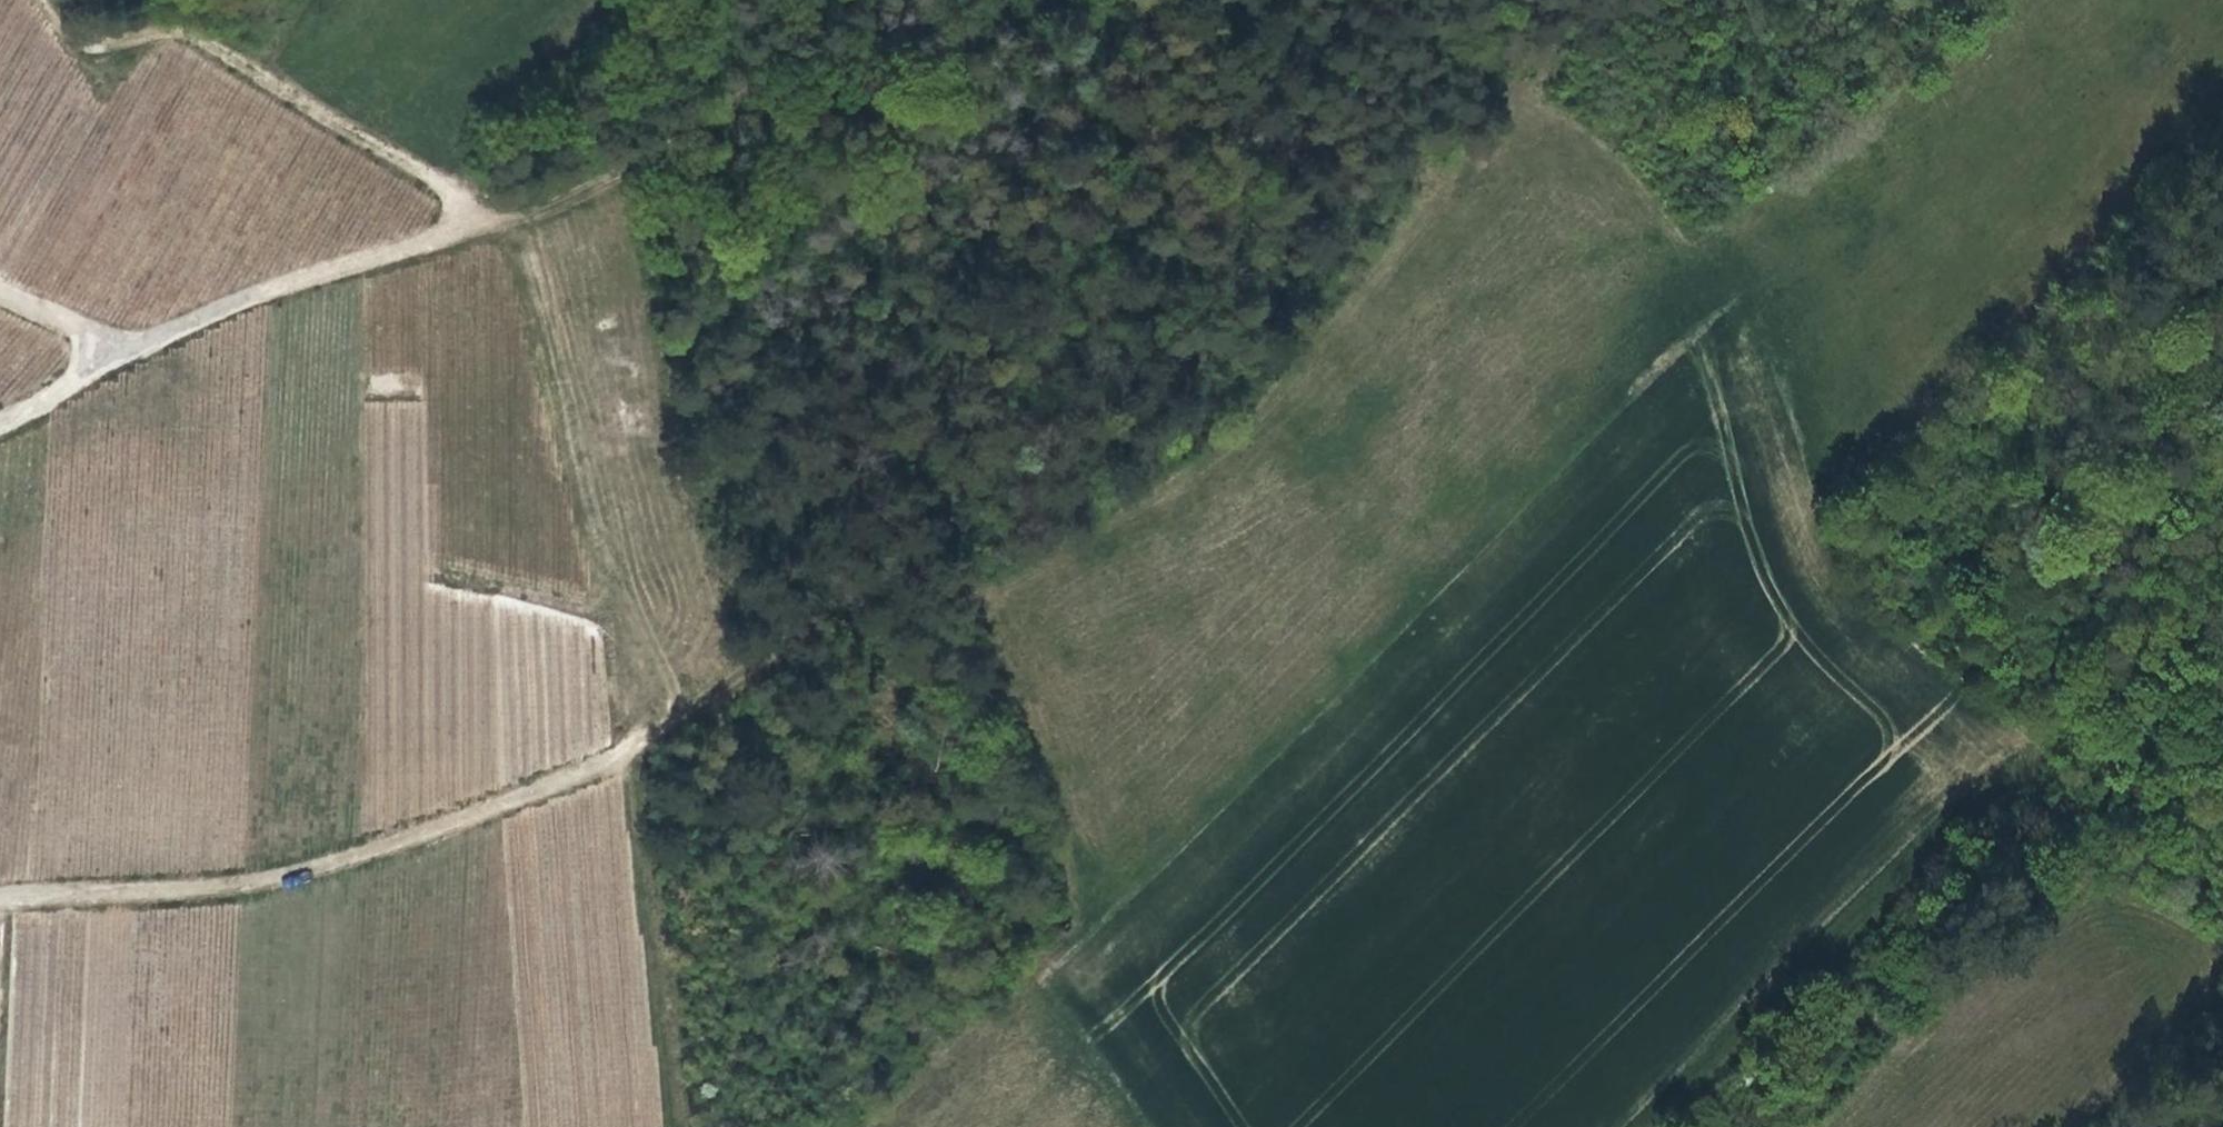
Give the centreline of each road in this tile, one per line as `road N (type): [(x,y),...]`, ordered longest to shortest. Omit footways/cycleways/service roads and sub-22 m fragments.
road 1 (track): [(824,0),(776,58),(446,195),(428,242),(316,272)]
road 2 (track): [(446,195),(123,0)]
road 3 (track): [(0,288),(128,347)]

